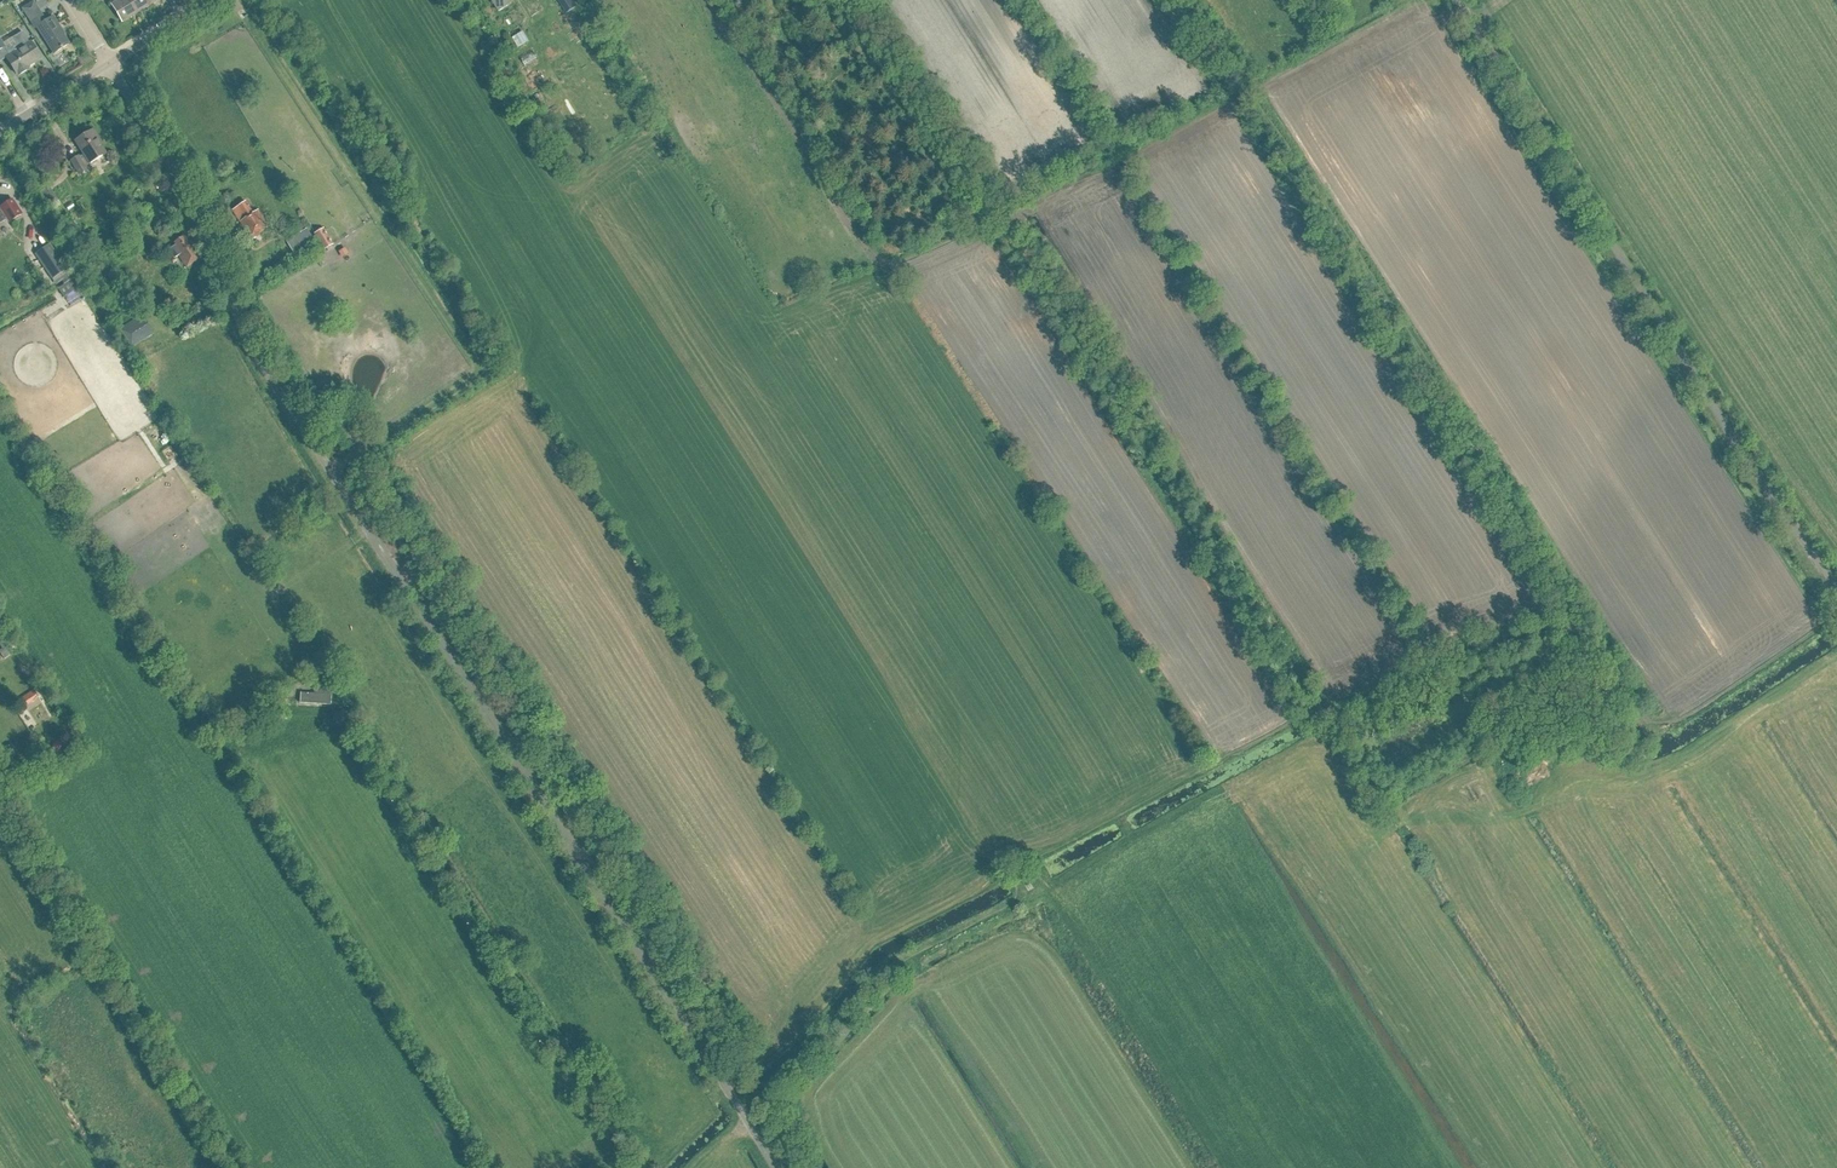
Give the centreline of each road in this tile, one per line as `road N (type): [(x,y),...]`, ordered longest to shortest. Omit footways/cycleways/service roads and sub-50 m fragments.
road 1 (unclassified): [(774,1167),(265,370),(178,176),(109,64)]
road 2 (unclassified): [(1836,601),(1452,0)]
road 3 (residential): [(0,131),(109,64)]
road 4 (residential): [(109,64),(215,0)]

